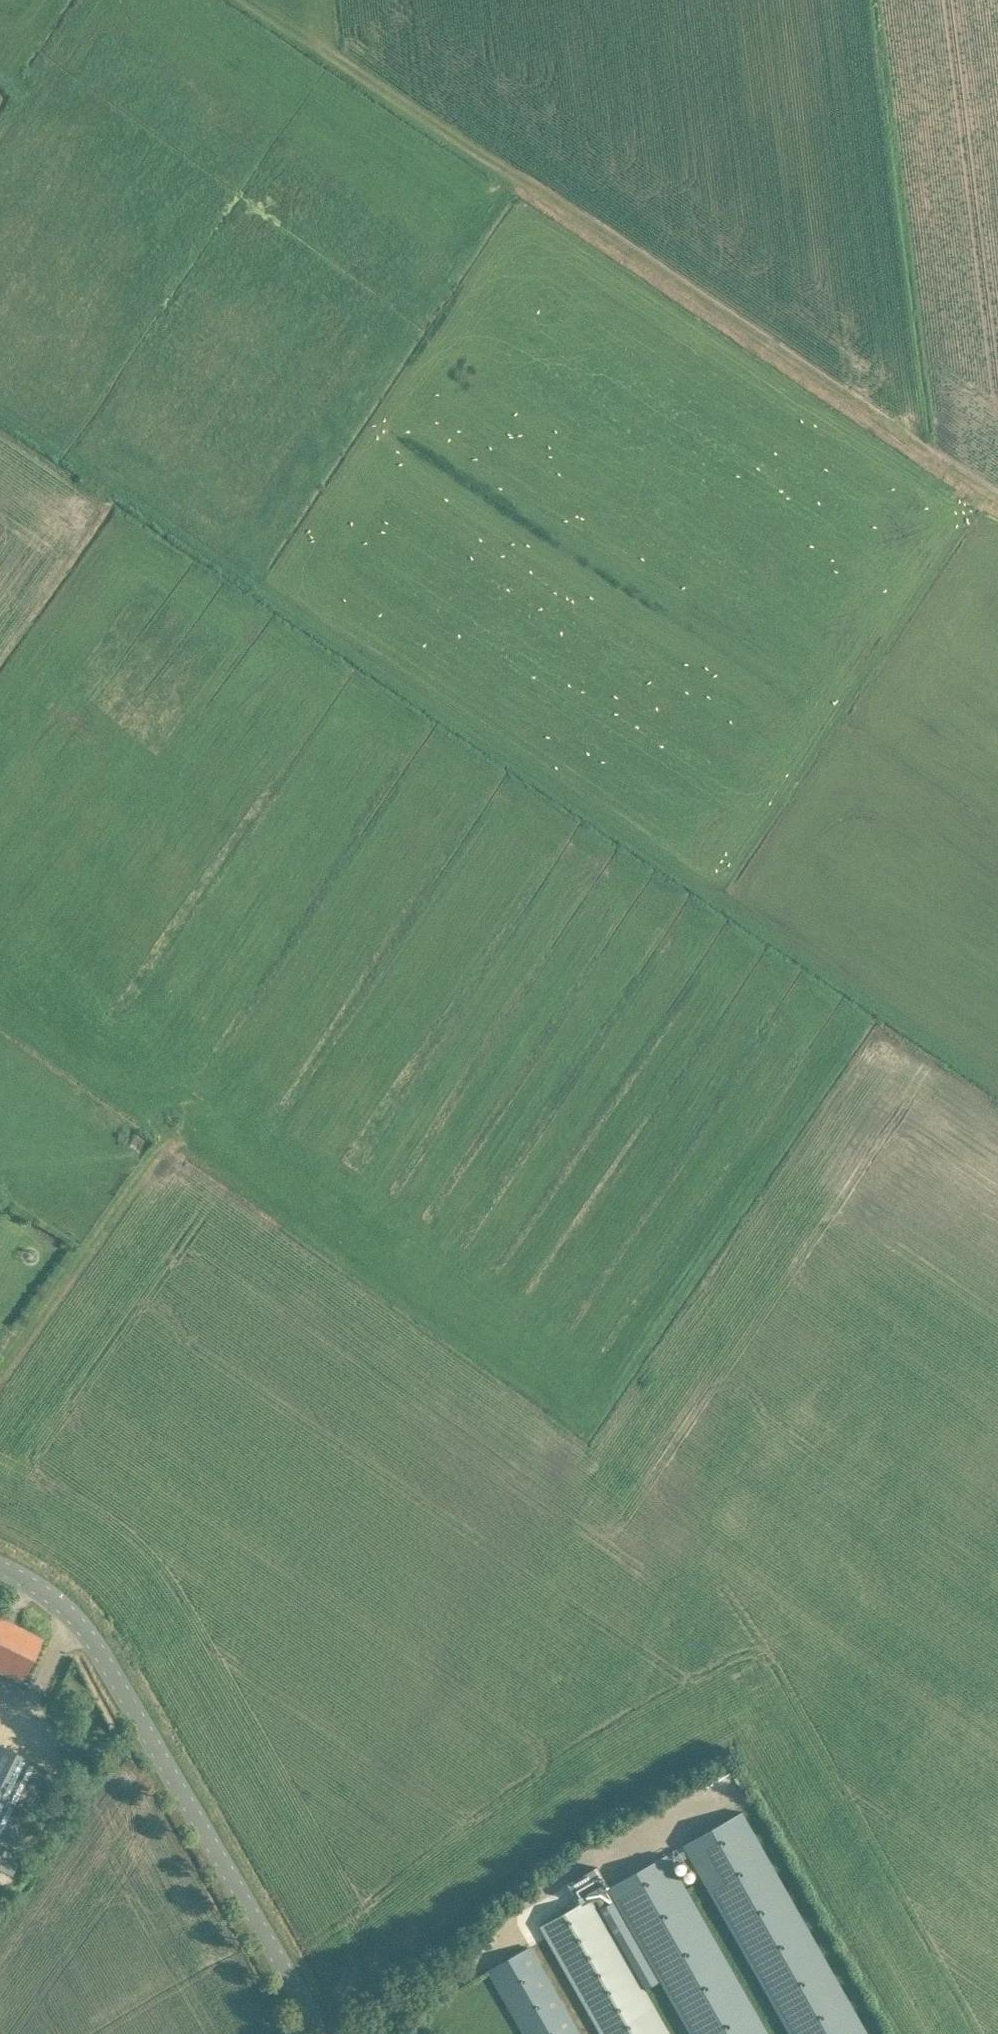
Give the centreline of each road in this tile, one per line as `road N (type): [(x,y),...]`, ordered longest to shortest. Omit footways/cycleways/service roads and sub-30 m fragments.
road 1 (track): [(997,496),(363,69)]
road 2 (unclassified): [(320,2033),(76,1613),(0,1556)]

